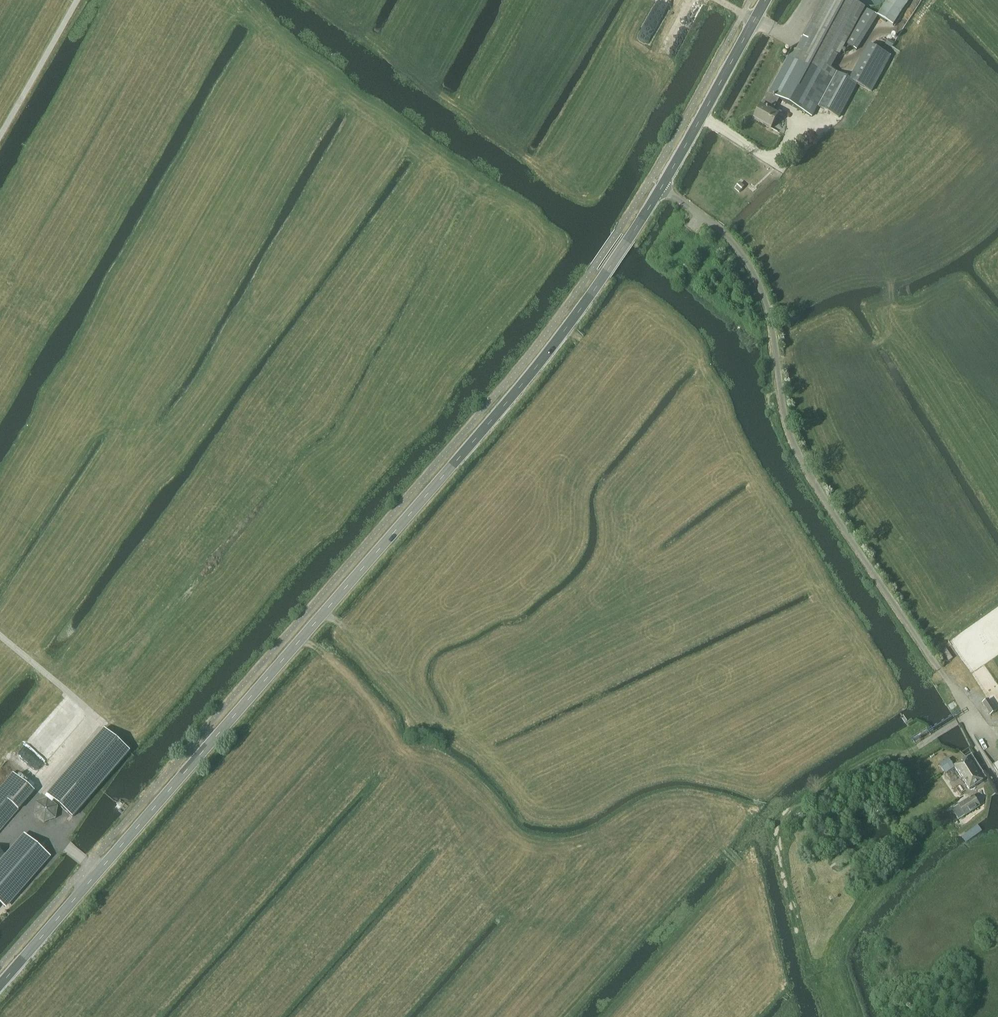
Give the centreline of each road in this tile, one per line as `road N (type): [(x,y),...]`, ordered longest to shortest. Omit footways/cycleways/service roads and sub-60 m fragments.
road 1 (tertiary): [(0,983),(500,411),(663,190)]
road 2 (unclassified): [(938,670),(792,455),(752,267),(720,230),(663,190)]
road 3 (track): [(28,817),(95,718),(0,636)]
road 4 (tertiary): [(663,190),(767,0)]
road 5 (track): [(447,770),(398,742),(382,712),(302,639)]
road 6 (track): [(0,130),(75,0)]

